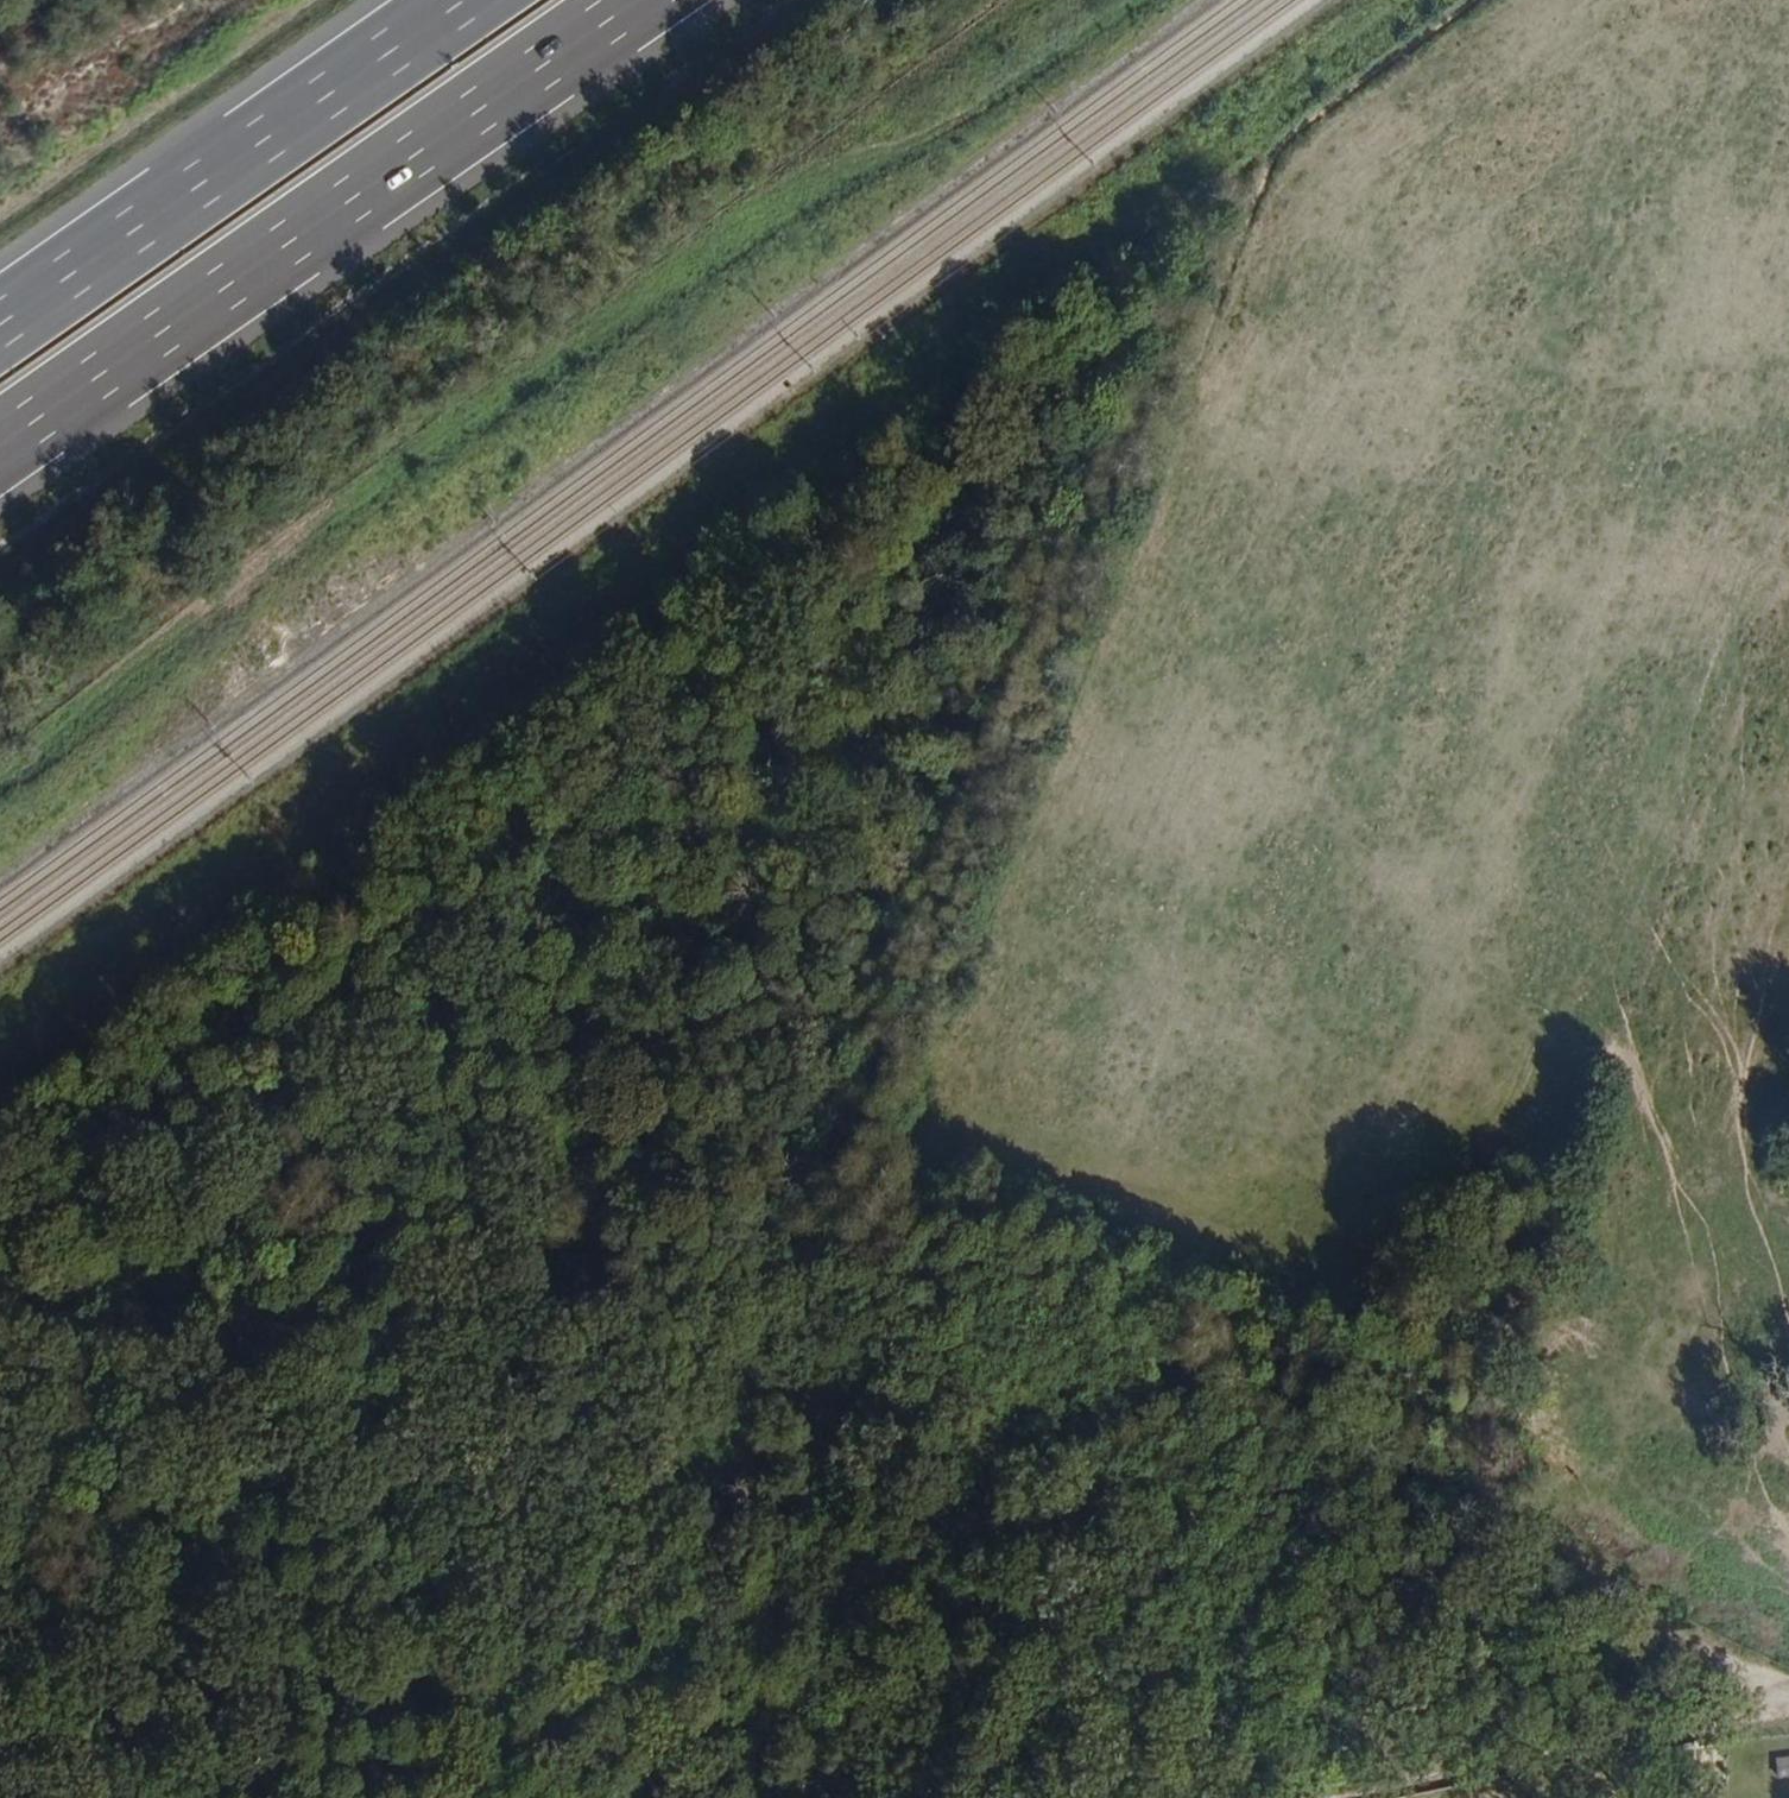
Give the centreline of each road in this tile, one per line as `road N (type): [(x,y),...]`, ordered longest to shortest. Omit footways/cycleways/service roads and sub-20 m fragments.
road 1 (motorway): [(0,447),(642,0)]
road 2 (track): [(1212,1797),(1788,1702)]
road 3 (motorway): [(463,0),(0,322)]

